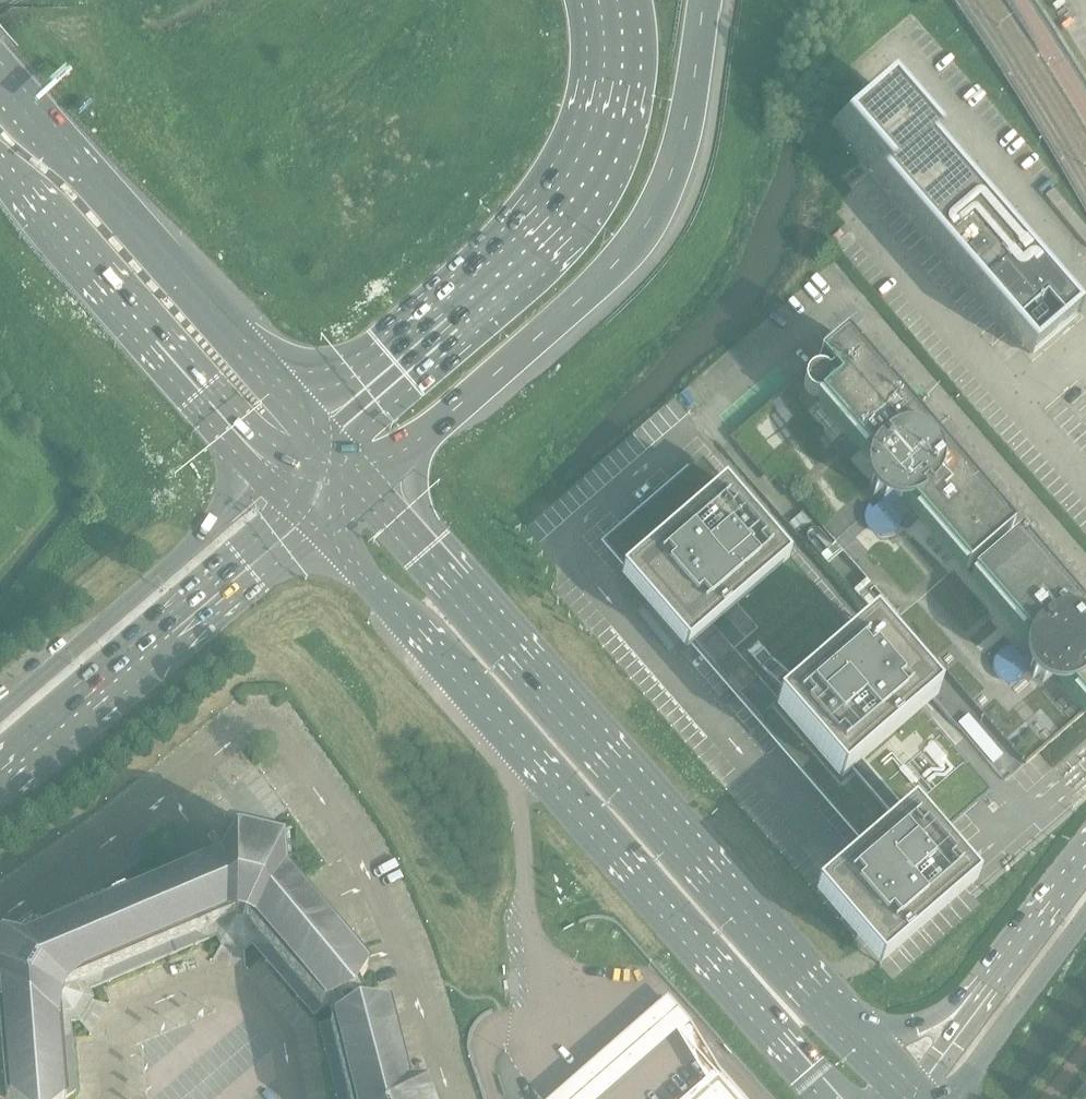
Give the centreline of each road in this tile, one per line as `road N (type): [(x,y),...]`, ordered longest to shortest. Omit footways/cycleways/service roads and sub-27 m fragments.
road 1 (secondary): [(313,524),(820,1098)]
road 2 (secondary): [(850,1035),(359,483)]
road 3 (motorway): [(359,483),(602,282),(649,222),(681,145),(705,0)]
road 4 (motorway): [(624,0),(630,77),(614,140),(585,197),(517,268),(318,435)]
road 5 (primary): [(318,435),(0,73)]
road 6 (secondary): [(0,783),(313,524)]
road 7 (primary): [(0,175),(266,482)]
road 8 (secondary): [(266,482),(0,710)]
road 9 (tertiary): [(947,1098),(1085,909)]
road 10 (secondary): [(1028,939),(937,1014),(850,1035)]
road 11 (tertiary): [(1028,939),(907,1098)]

